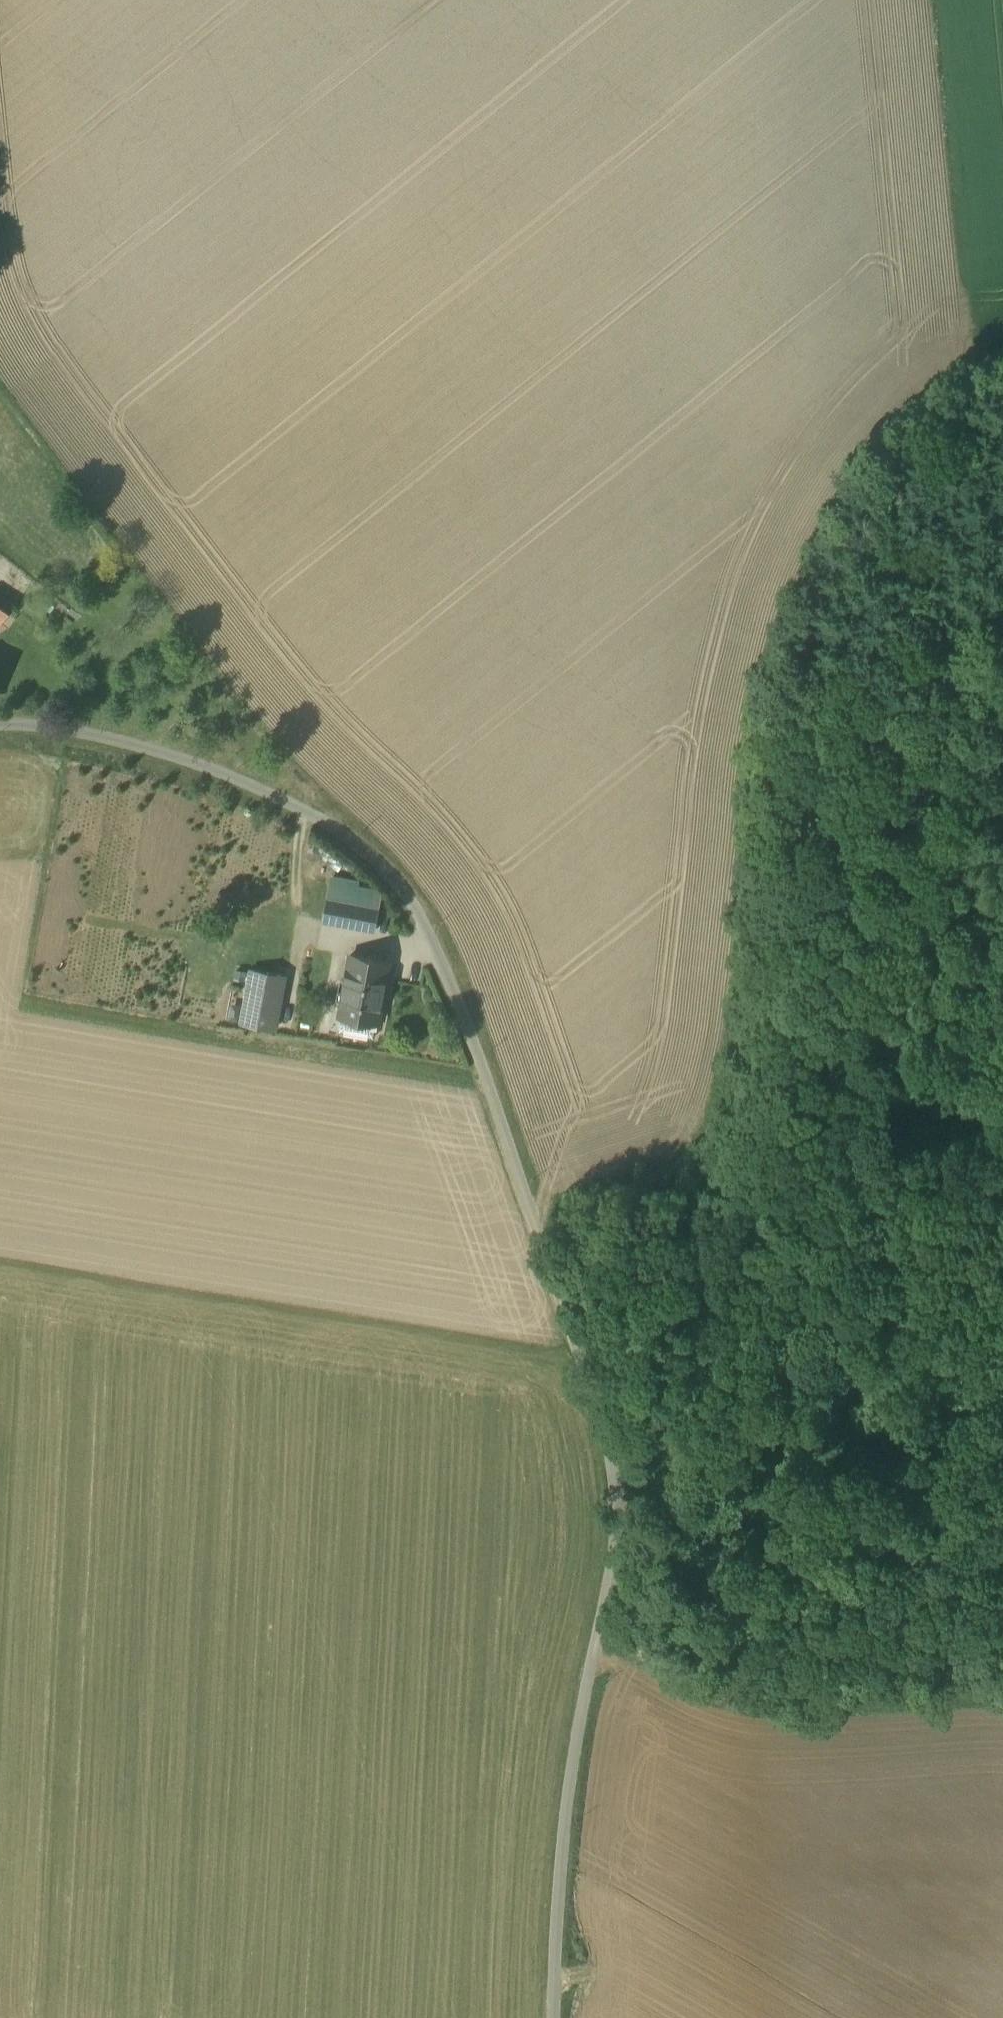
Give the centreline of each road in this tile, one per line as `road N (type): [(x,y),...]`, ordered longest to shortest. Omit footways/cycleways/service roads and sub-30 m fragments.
road 1 (unclassified): [(556,2017),(570,1772),(616,1545),(613,1463),(454,989),(388,875),(310,814),(110,744),(0,732)]

